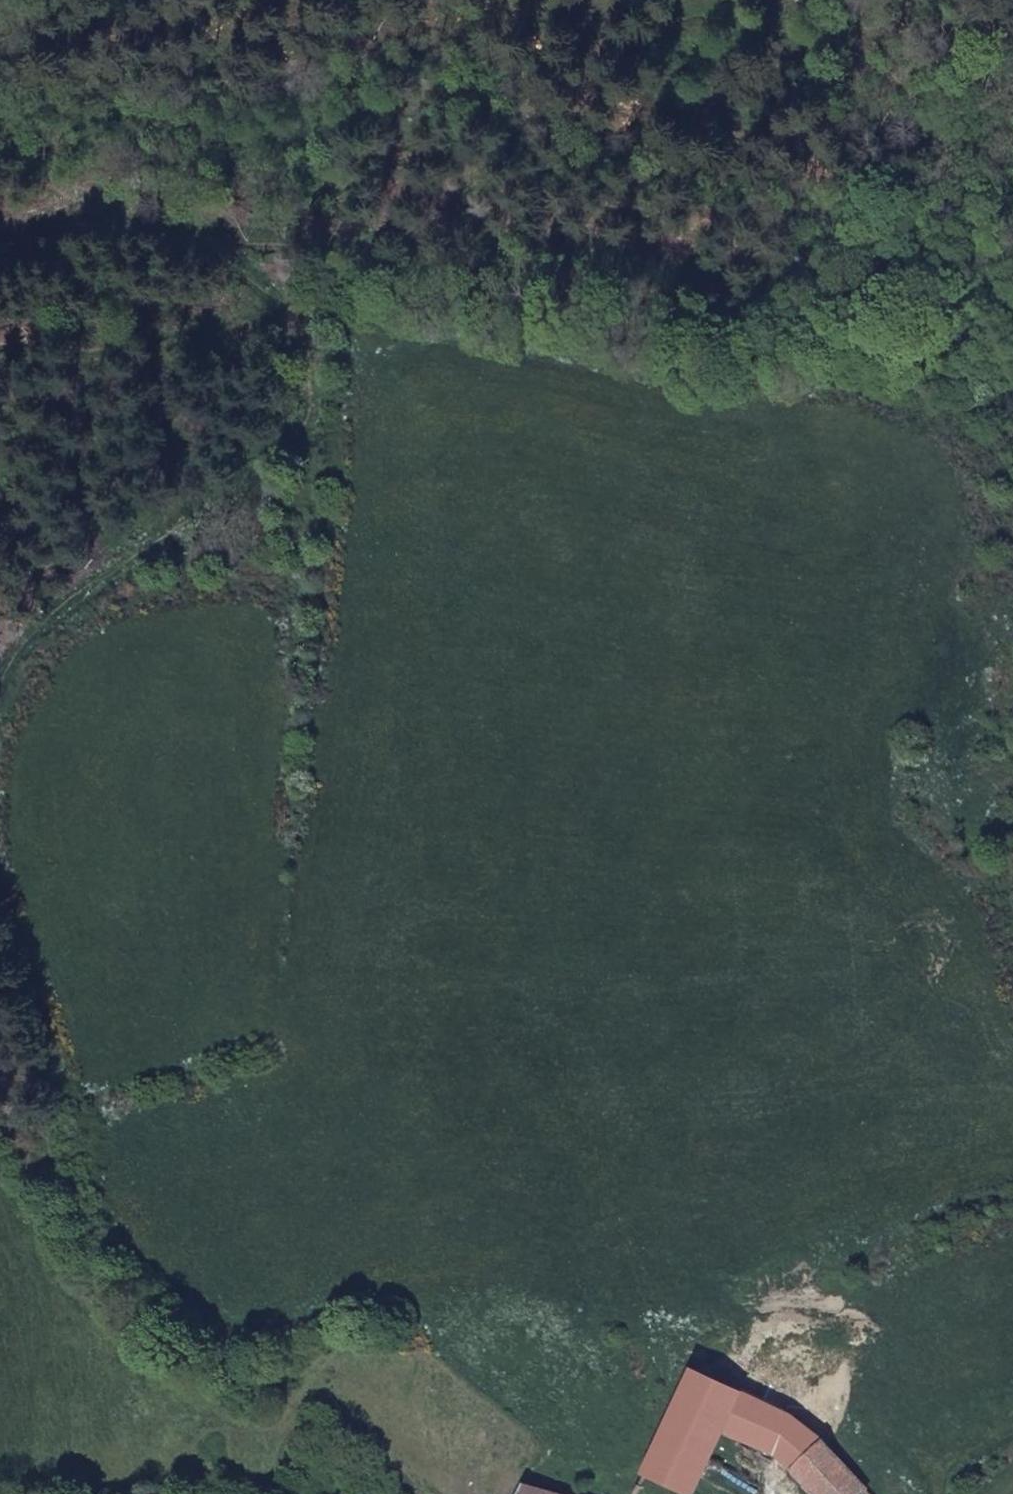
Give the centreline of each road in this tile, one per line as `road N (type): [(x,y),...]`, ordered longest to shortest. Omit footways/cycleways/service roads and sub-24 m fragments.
road 1 (track): [(0,706),(27,639),(174,494),(299,435),(351,350),(305,291),(65,194),(0,59)]
road 2 (track): [(380,1493),(242,1363),(145,1304),(70,1217),(65,1078),(0,859)]
road 3 (track): [(506,1493),(516,1475),(552,1468),(624,1486),(687,1352),(706,1337),(1012,1205)]

